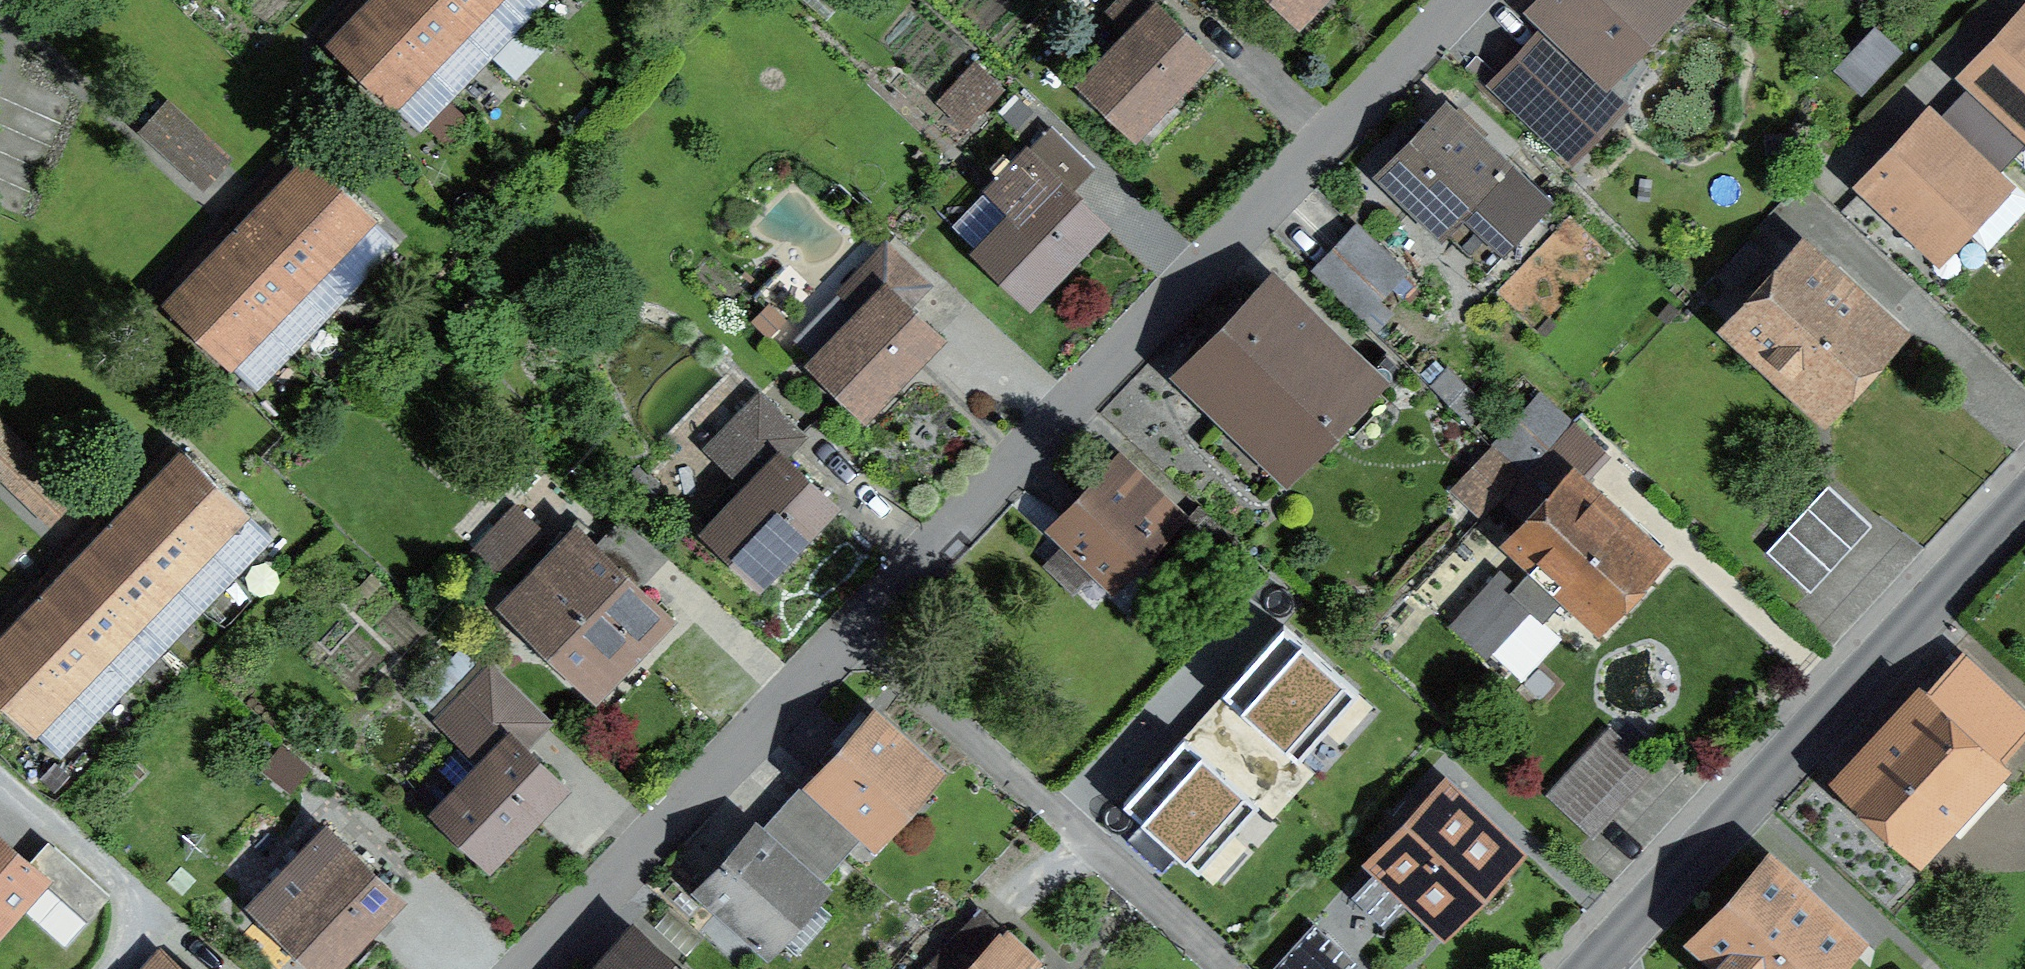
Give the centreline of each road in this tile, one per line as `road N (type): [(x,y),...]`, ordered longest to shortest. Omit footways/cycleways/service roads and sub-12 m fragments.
road 1 (residential): [(853,633),(1461,0)]
road 2 (residential): [(2024,508),(1596,968)]
road 3 (residential): [(1228,968),(853,633)]
road 4 (residential): [(529,968),(853,633)]

